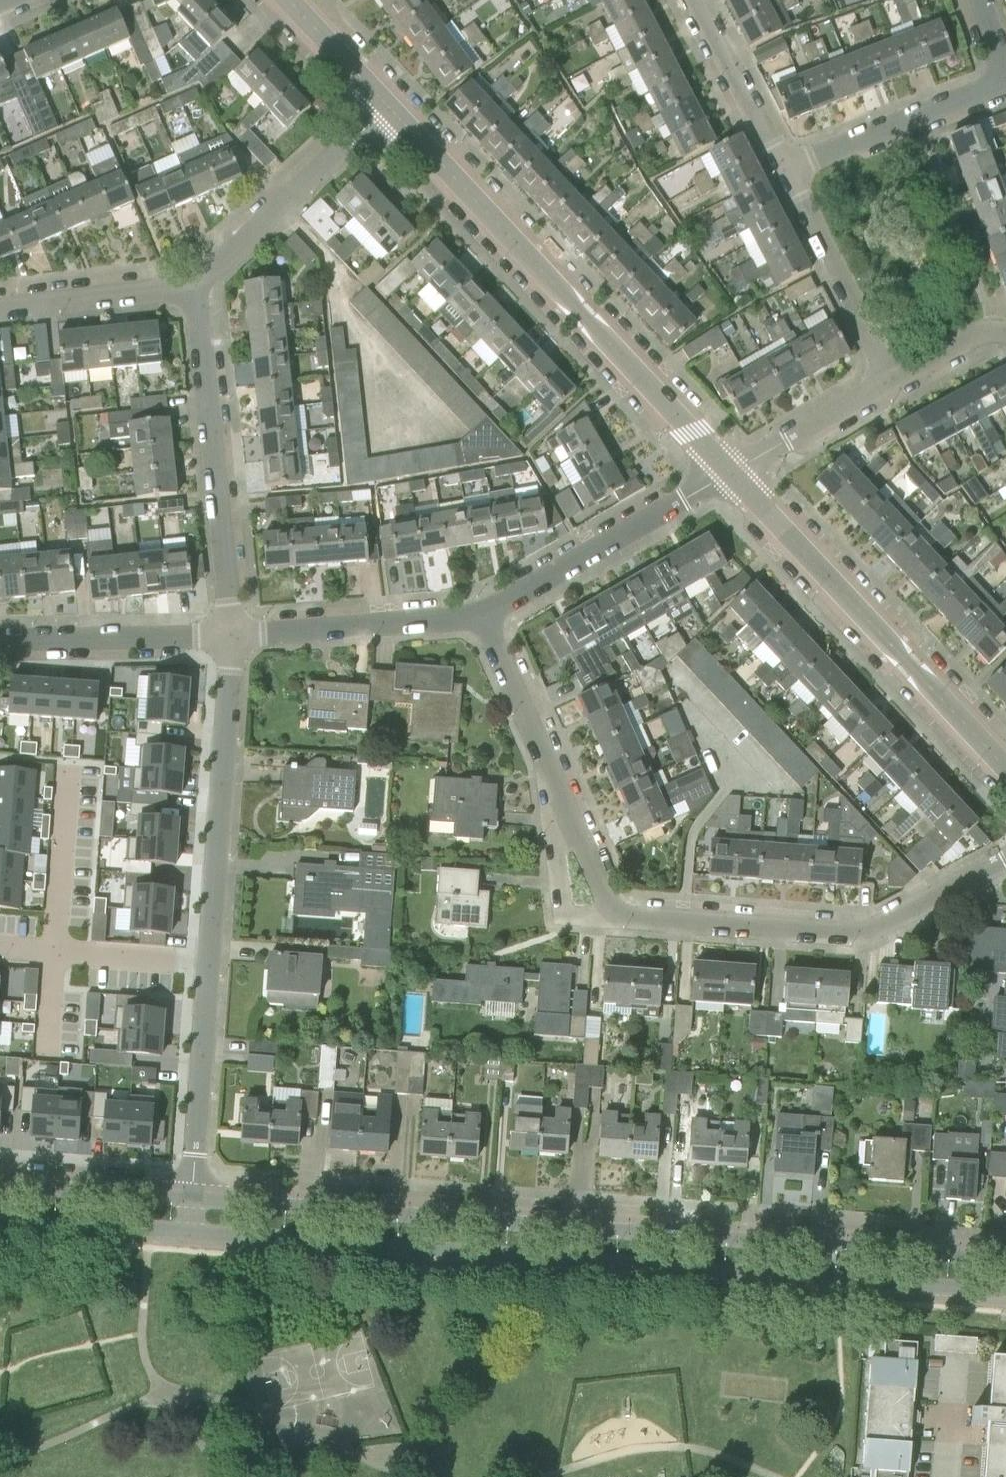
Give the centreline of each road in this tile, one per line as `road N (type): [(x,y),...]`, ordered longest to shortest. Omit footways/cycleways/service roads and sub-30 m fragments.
road 1 (tertiary): [(190,1234),(1005,1291)]
road 2 (tertiary): [(1005,1259),(191,1199)]
road 3 (residential): [(1005,861),(868,936),(614,919),(484,615)]
road 4 (unclassified): [(734,479),(392,112)]
road 5 (unclassified): [(1005,773),(734,479)]
road 6 (residential): [(233,635),(199,287)]
road 7 (residential): [(209,965),(233,635)]
road 8 (residential): [(484,615),(734,479)]
road 9 (residential): [(283,212),(337,270),(338,311),(426,416)]
road 10 (residential): [(233,635),(484,615)]
road 11 (residential): [(785,176),(899,385)]
road 12 (residential): [(785,176),(1004,83)]
road 13 (residential): [(191,1199),(209,965)]
road 14 (residential): [(0,641),(233,635)]
road 15 (residential): [(0,949),(209,965)]
road 16 (residential): [(0,308),(199,287)]
road 17 (residential): [(695,0),(785,176)]
road 18 (tertiary): [(191,1199),(0,1186)]
road 19 (tertiary): [(0,1220),(190,1234)]
road 20 (residential): [(734,479),(899,385)]
road 21 (unclassified): [(392,112),(285,0)]
road 22 (residential): [(283,212),(392,112)]
road 23 (residential): [(899,385),(1005,332)]

